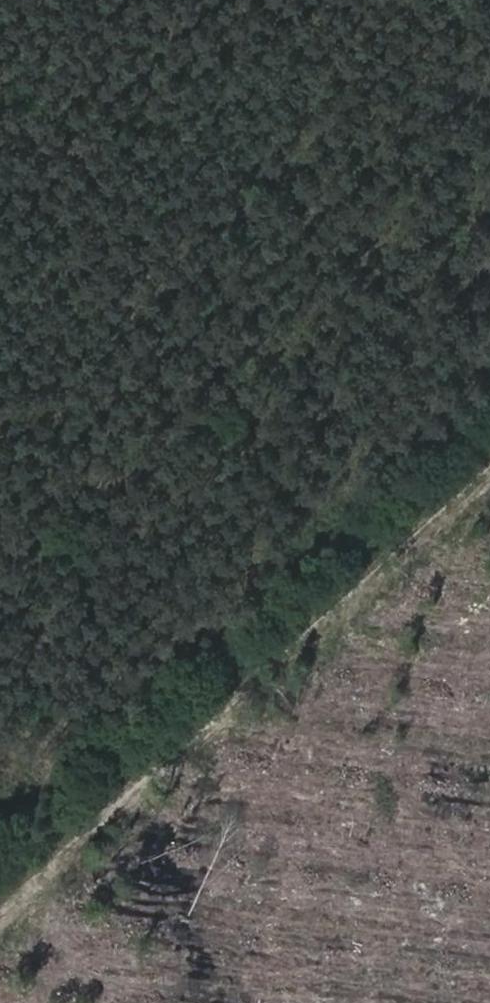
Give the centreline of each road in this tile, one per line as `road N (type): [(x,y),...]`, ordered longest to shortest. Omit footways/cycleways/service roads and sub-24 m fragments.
road 1 (track): [(489,470),(0,918)]

